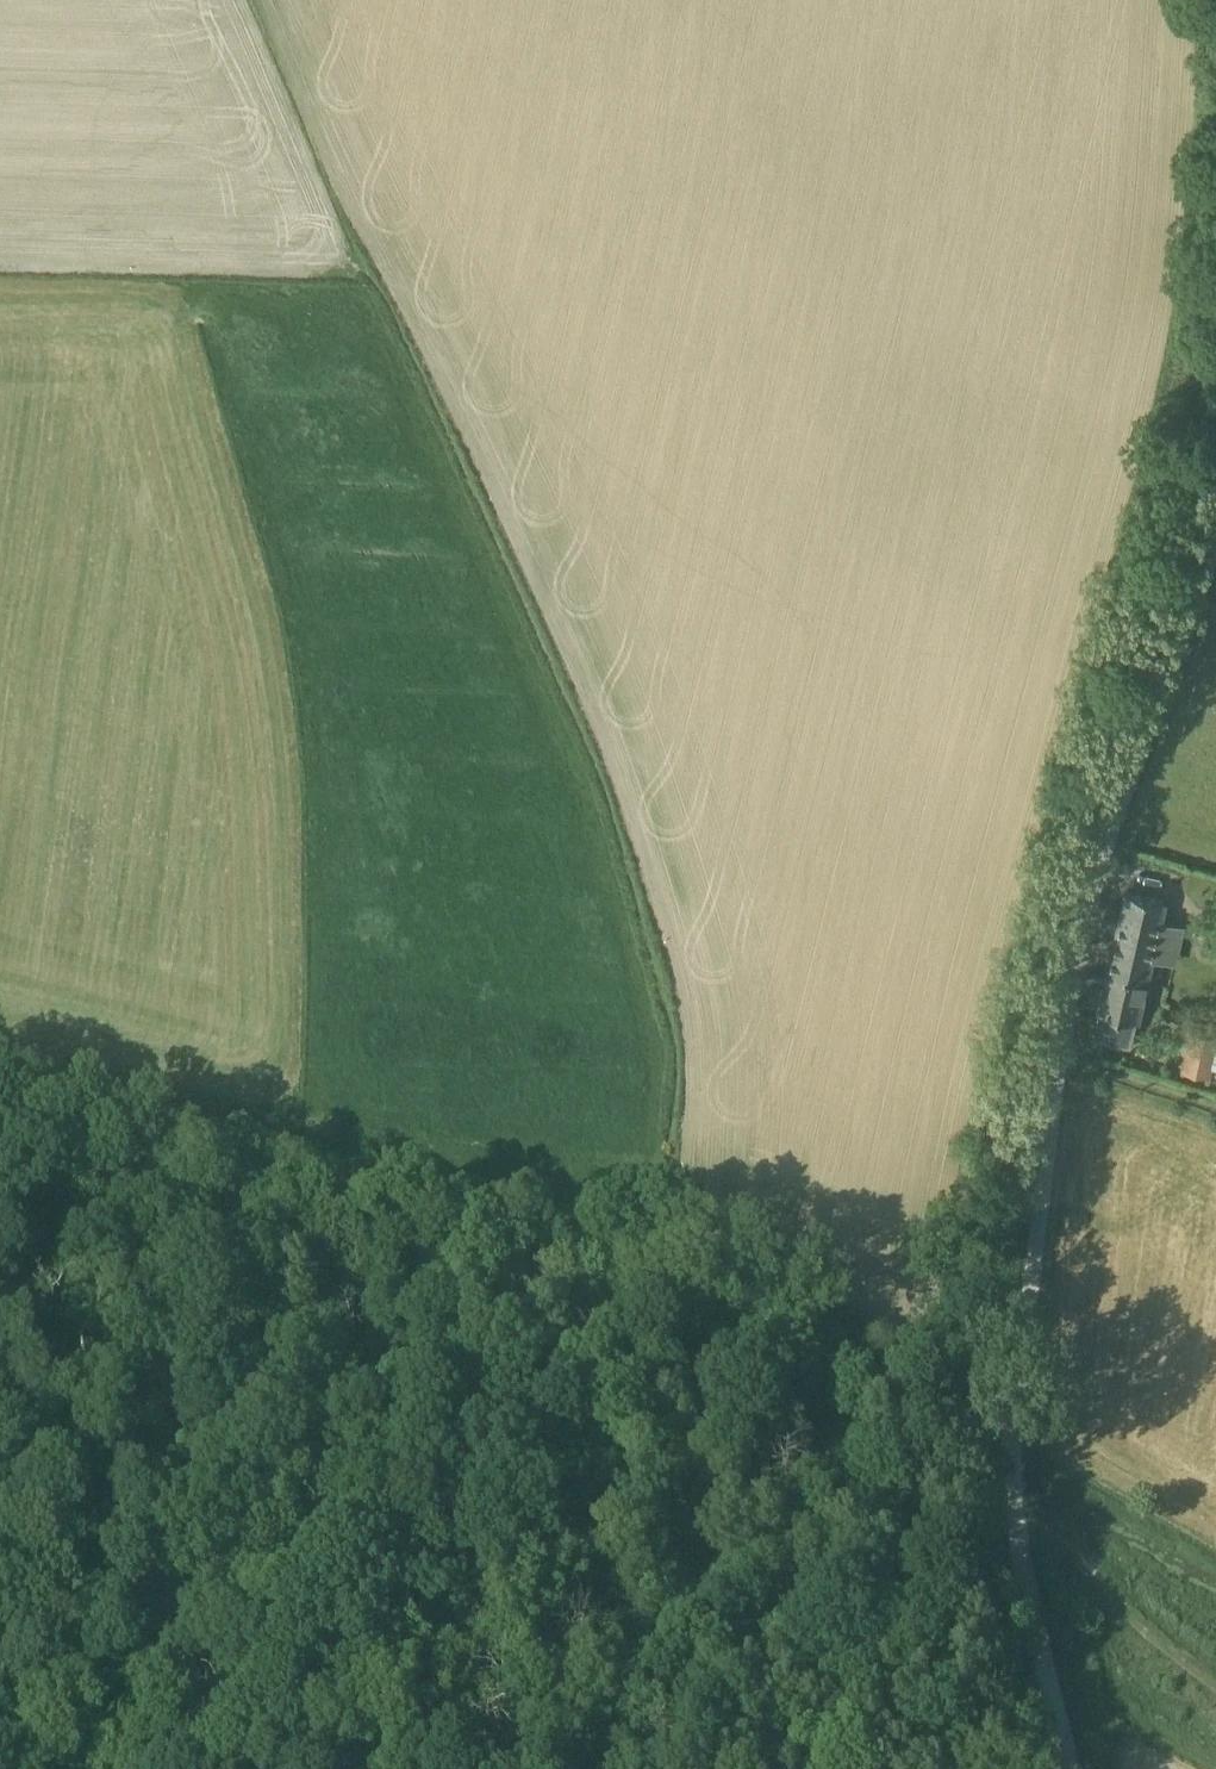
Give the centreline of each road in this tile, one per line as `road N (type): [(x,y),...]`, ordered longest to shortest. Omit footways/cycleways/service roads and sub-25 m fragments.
road 1 (unclassified): [(1019,1469),(1018,1391),(1041,1184),(1087,925),(1153,680),(1215,492)]
road 2 (track): [(1066,1768),(1023,1515)]
road 3 (track): [(1215,1682),(1161,1639),(1068,1543),(1023,1515)]

